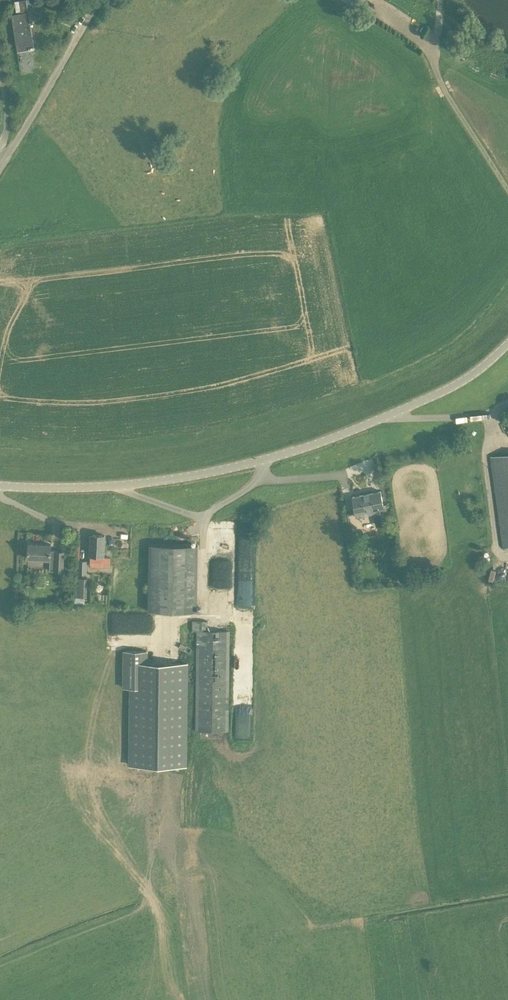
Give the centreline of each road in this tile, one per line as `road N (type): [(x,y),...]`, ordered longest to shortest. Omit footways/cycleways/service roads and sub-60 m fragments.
road 1 (unclassified): [(507,345),(436,395),(258,463),(118,486),(0,486)]
road 2 (unclassified): [(0,152),(97,0)]

